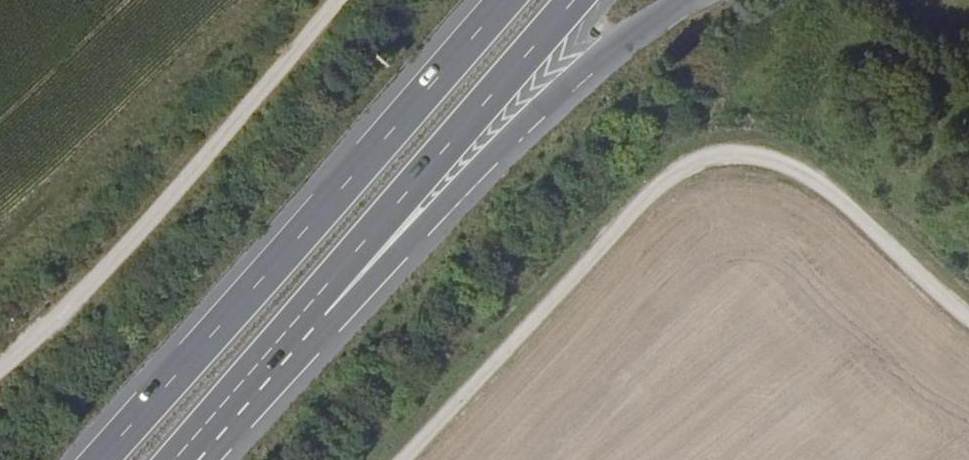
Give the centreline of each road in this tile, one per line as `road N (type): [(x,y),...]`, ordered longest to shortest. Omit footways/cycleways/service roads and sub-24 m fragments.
road 1 (track): [(411,459),(664,186),(706,163),(758,157),(803,171),(848,200),(968,314)]
road 2 (trunk): [(511,0),(105,459)]
road 3 (track): [(0,362),(97,277),(336,0)]
road 4 (trunk): [(315,307),(363,290),(572,82),(686,0)]
road 5 (trunk): [(315,307),(578,0)]
road 6 (trunk): [(181,459),(315,307)]

